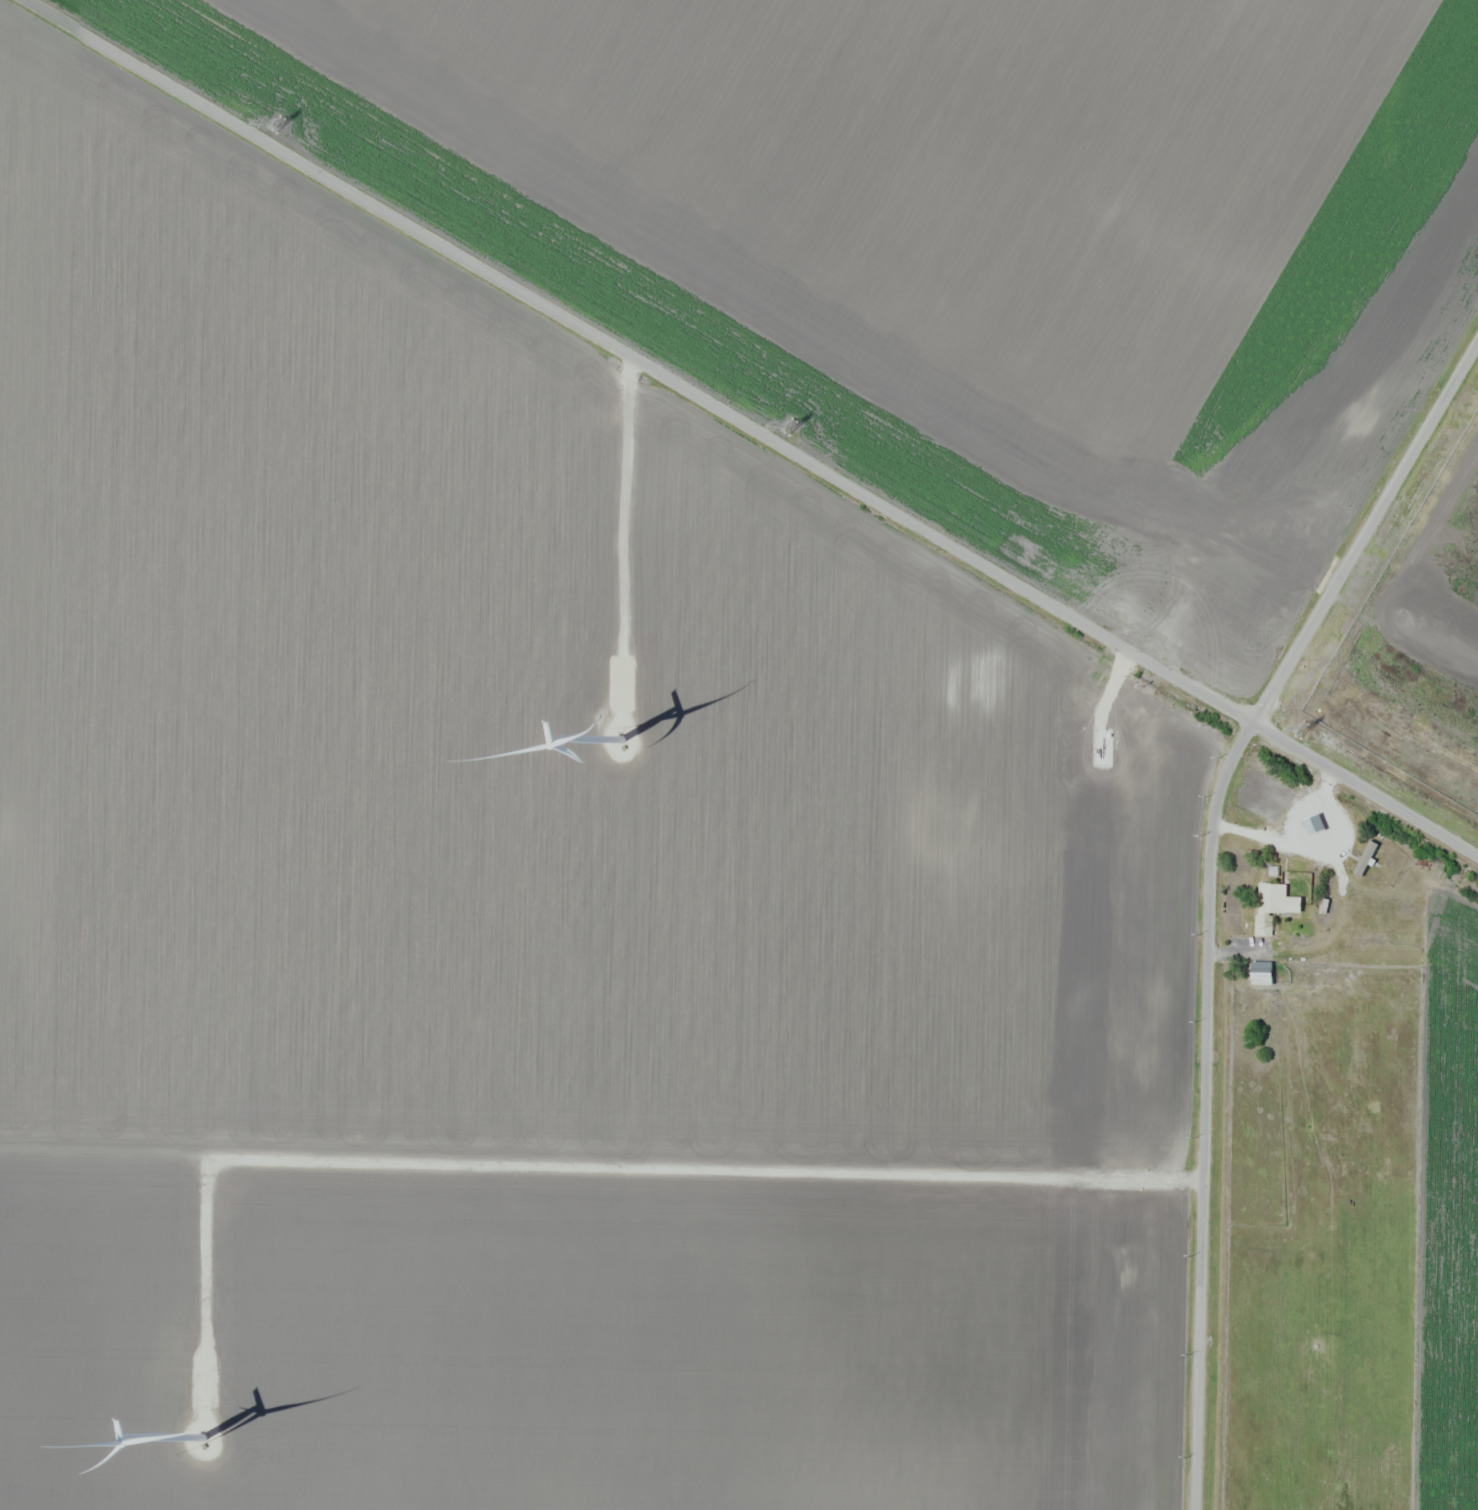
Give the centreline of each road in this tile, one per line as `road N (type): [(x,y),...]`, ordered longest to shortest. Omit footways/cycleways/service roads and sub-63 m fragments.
road 1 (tertiary): [(17,0),(1477,859)]
road 2 (tertiary): [(1477,338),(1212,793),(1194,1509)]

